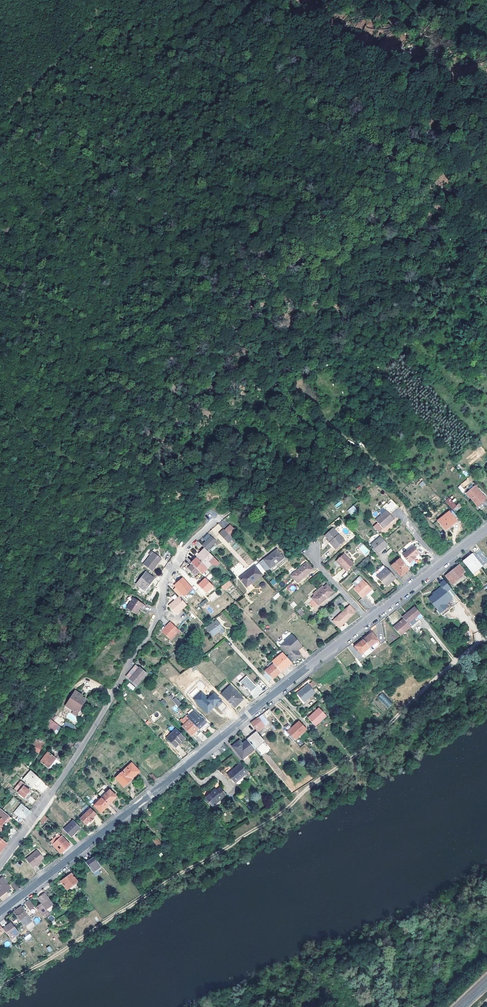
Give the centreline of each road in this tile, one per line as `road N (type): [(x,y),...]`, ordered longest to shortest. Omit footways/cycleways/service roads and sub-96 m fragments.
road 1 (track): [(486,637),(288,808),(0,988)]
road 2 (tertiary): [(0,912),(370,623)]
road 3 (residential): [(0,865),(155,623),(172,568),(223,517)]
road 4 (track): [(84,0),(89,23),(0,118)]
road 5 (tertiary): [(370,623),(486,529)]

